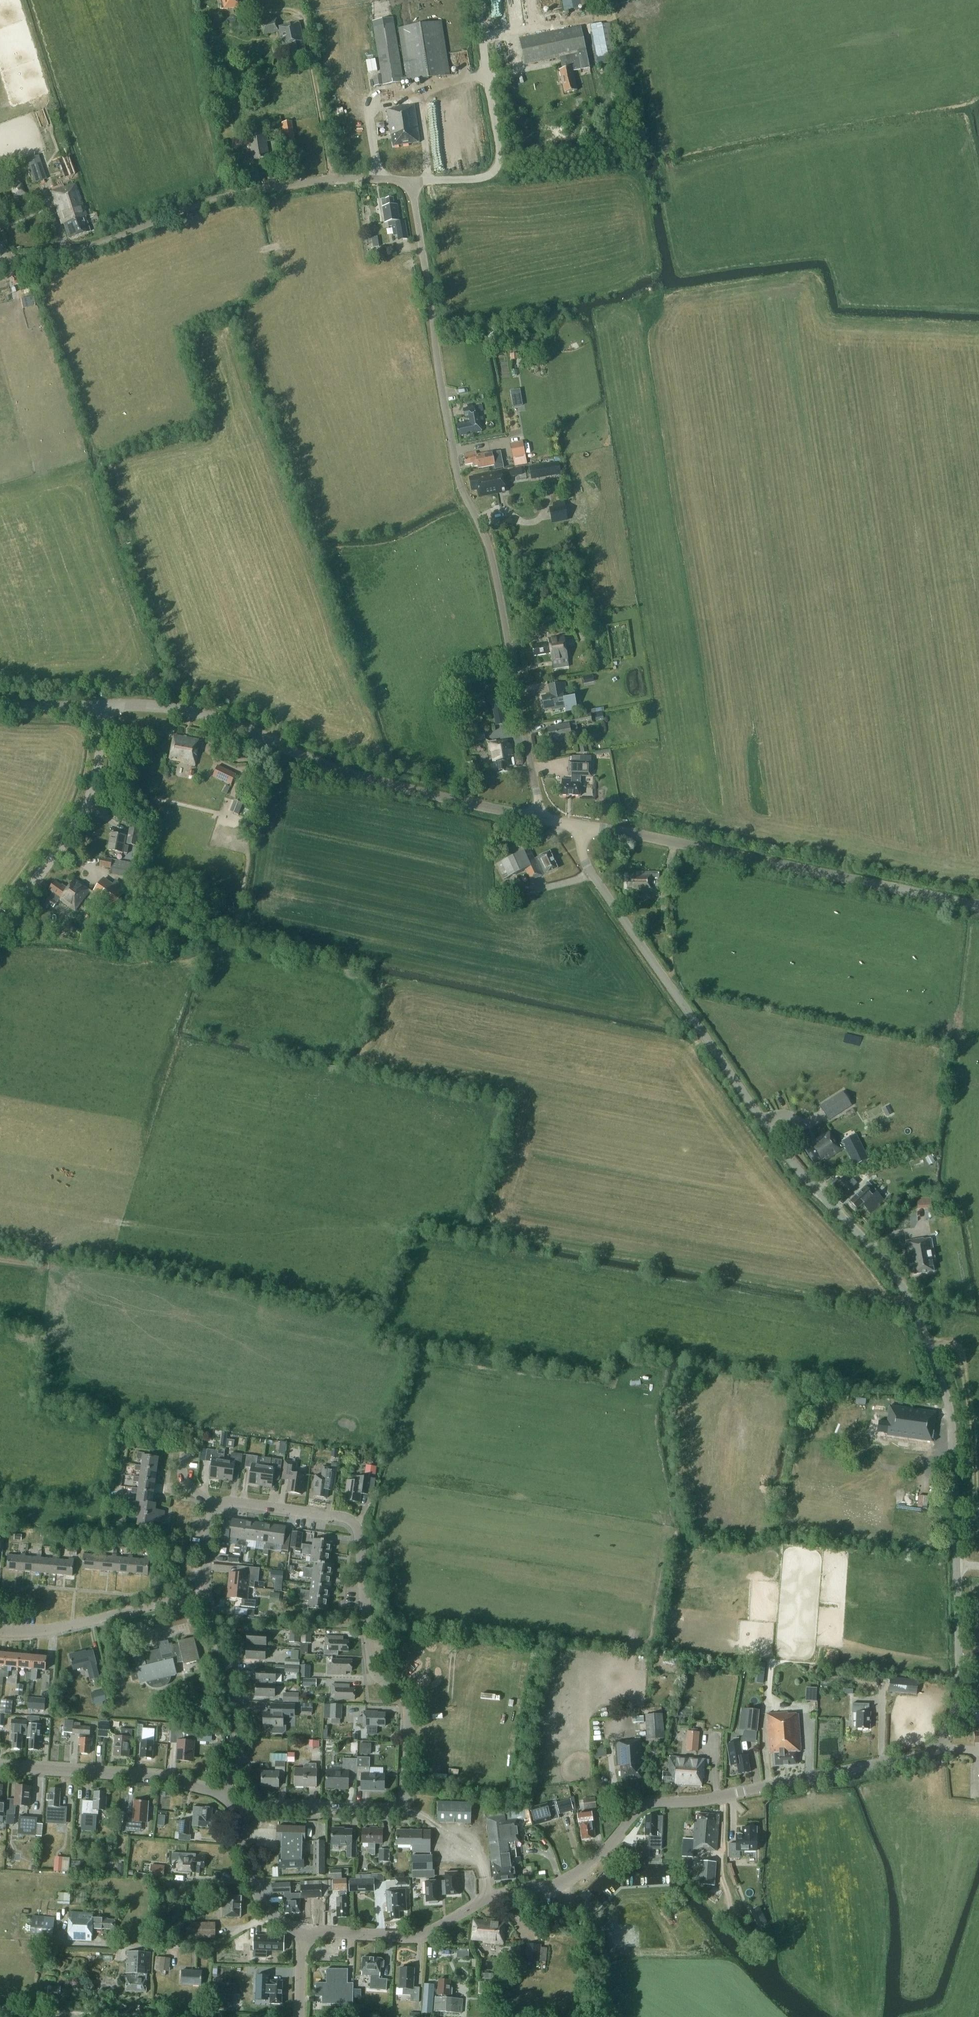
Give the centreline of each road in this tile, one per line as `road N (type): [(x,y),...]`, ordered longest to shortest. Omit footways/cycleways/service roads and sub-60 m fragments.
road 1 (tertiary): [(302,1933),(432,1929),(489,1899),(571,1875),(649,1804),(914,1756),(941,1738),(957,1705),(953,1429),(915,1313),(883,1261),(778,1144),(695,1026),(585,863),(583,825)]
road 2 (unclassified): [(408,183),(457,476),(495,575),(538,818)]
road 3 (unclassified): [(236,1813),(399,1807),(406,1795),(406,1709),(373,1667),(356,1531),(326,1516),(217,1507)]
road 4 (tertiary): [(538,818),(349,774),(186,711),(102,706)]
road 5 (unclassified): [(0,260),(98,244),(232,195),(344,178),(408,183)]
road 6 (tertiary): [(978,907),(583,825)]
road 7 (unclassified): [(408,183),(479,178),(497,167),(476,0)]
road 8 (tertiary): [(0,929),(85,809),(102,706)]
road 9 (tertiary): [(221,1795),(150,1776),(0,1766)]
road 10 (unclassified): [(205,1599),(33,1633),(0,1632)]
road 11 (unclassified): [(221,1795),(236,1770),(241,1735),(205,1599)]
road 12 (tertiary): [(302,1933),(261,1902),(236,1813)]

